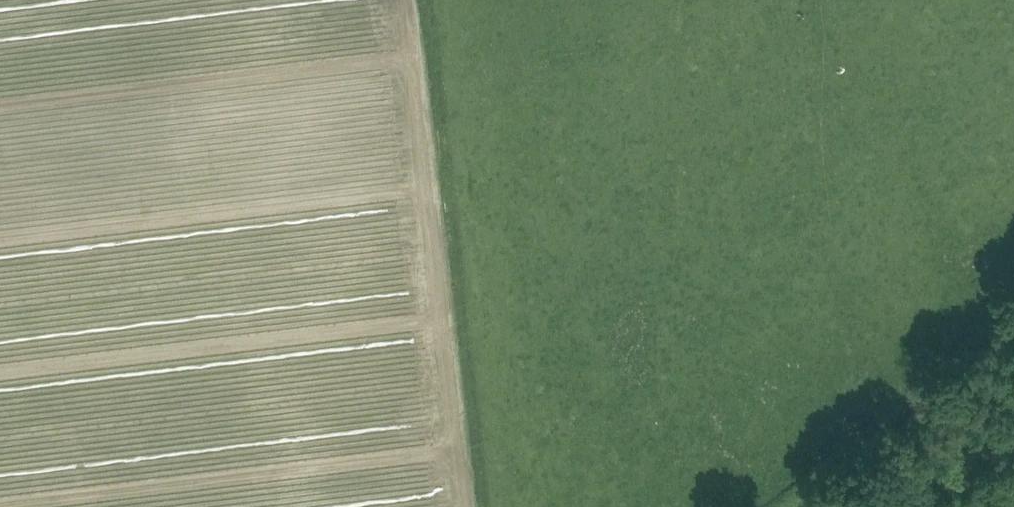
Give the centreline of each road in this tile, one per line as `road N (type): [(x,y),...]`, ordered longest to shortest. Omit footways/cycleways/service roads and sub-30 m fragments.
road 1 (track): [(790,506),(1013,325)]

